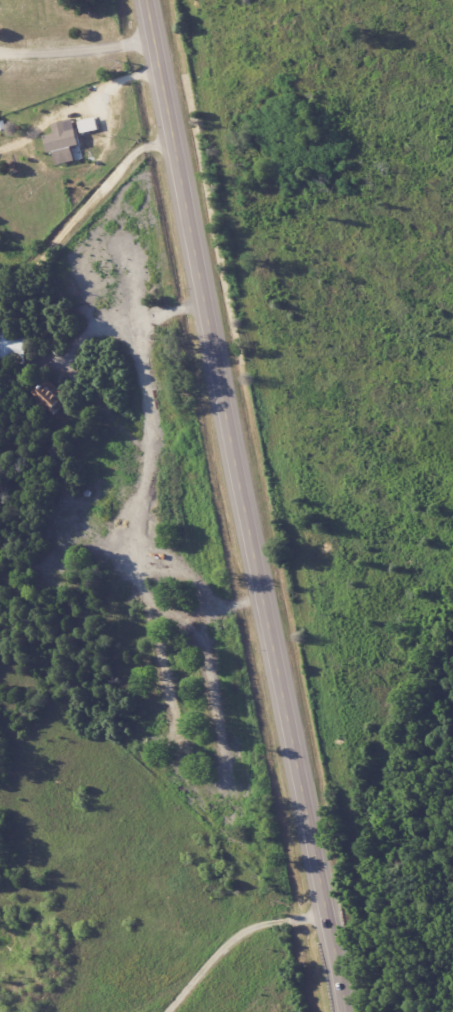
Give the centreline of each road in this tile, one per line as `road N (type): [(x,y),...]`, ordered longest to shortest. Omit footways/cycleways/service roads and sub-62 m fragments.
road 1 (primary): [(340,1011),(147,0)]
road 2 (residential): [(284,719),(0,745)]

